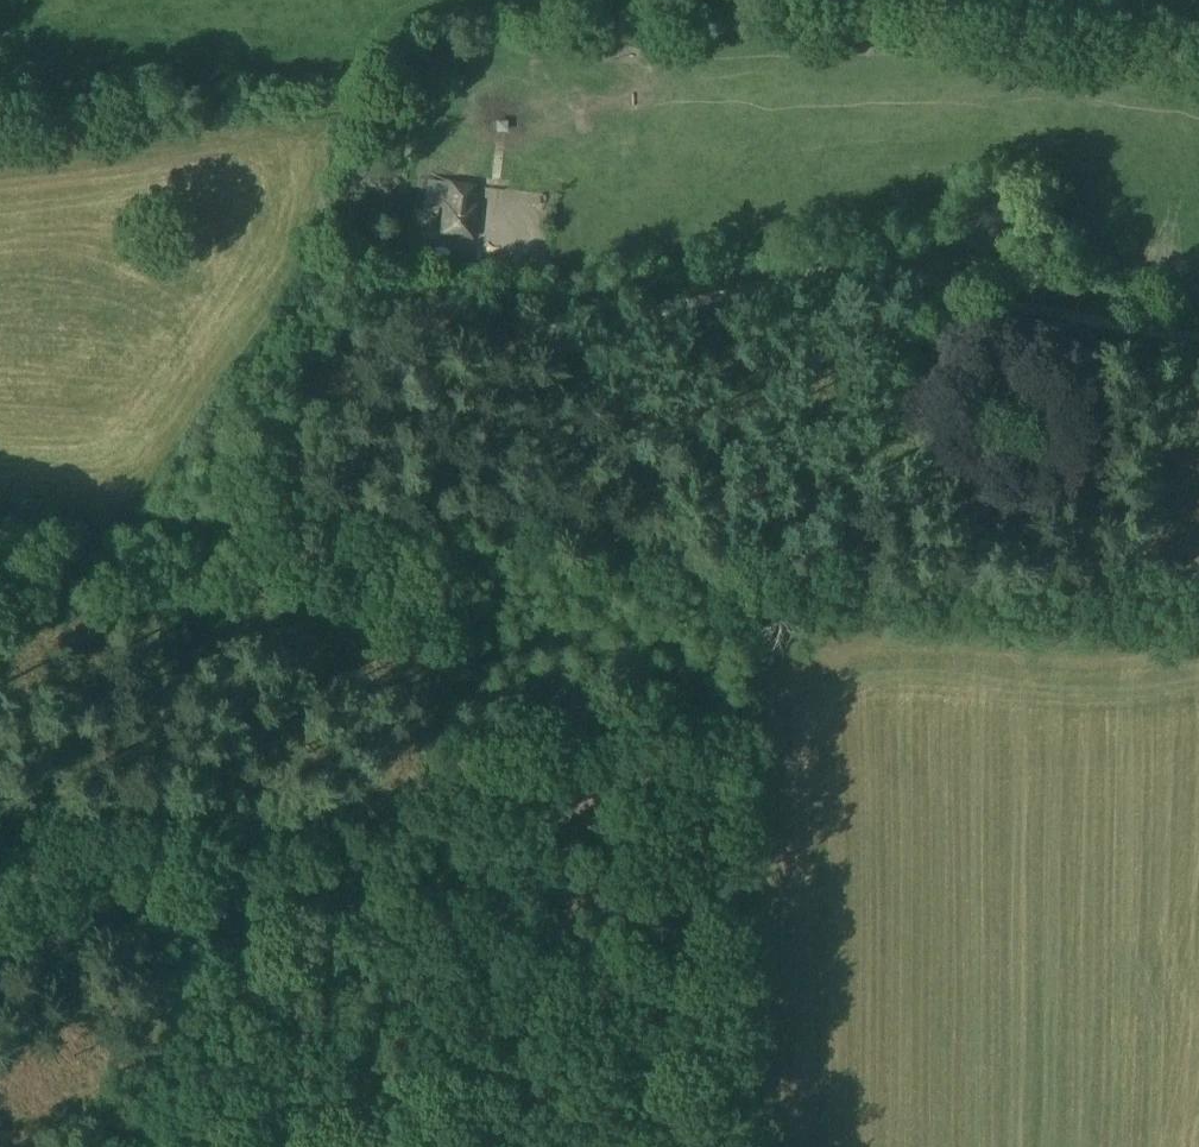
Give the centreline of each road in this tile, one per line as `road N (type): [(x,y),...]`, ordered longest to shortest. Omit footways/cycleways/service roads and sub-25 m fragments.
road 1 (track): [(710,526),(245,468),(325,318),(413,242),(612,307),(730,296),(884,238),(1068,251),(1153,320),(1198,325)]
road 2 (track): [(714,1146),(731,592),(710,526)]
road 3 (track): [(710,526),(1198,546)]

